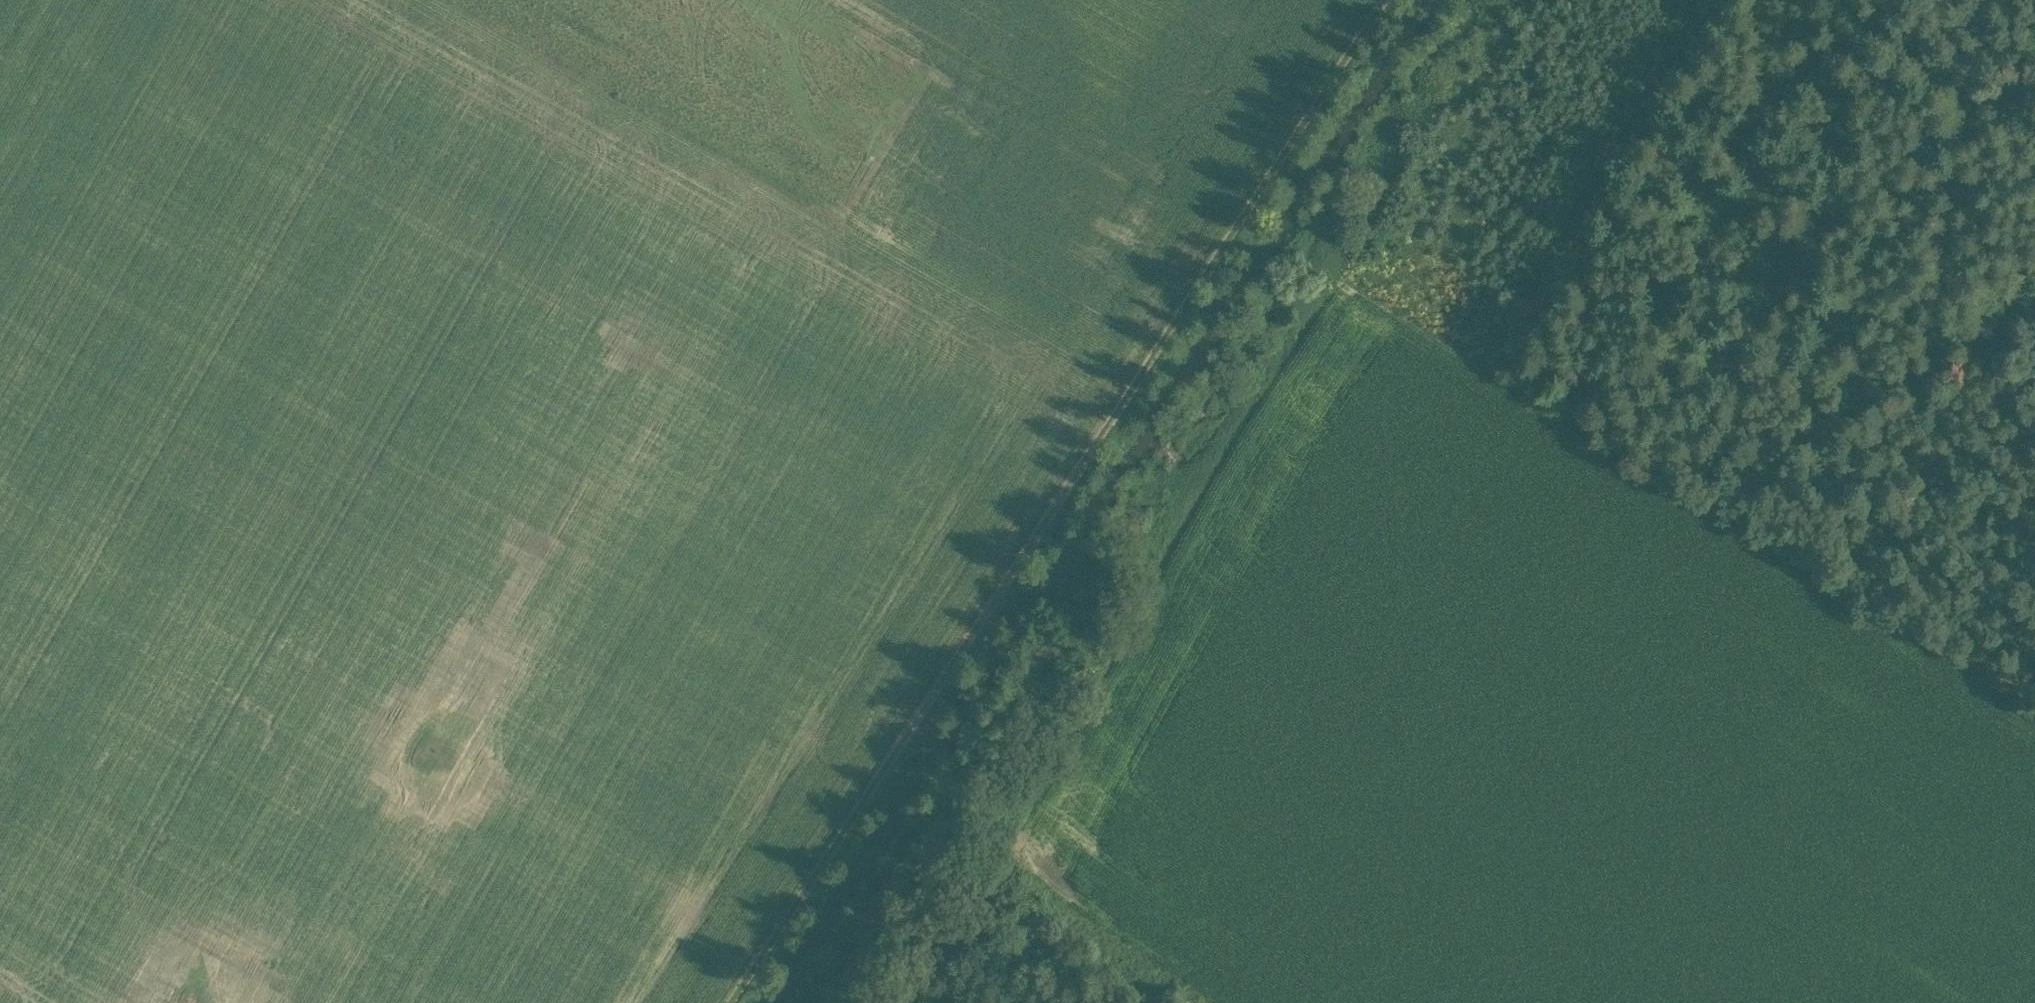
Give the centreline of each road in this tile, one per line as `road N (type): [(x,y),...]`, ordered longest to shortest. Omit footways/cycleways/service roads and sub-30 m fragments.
road 1 (track): [(1385,0),(732,1002)]

